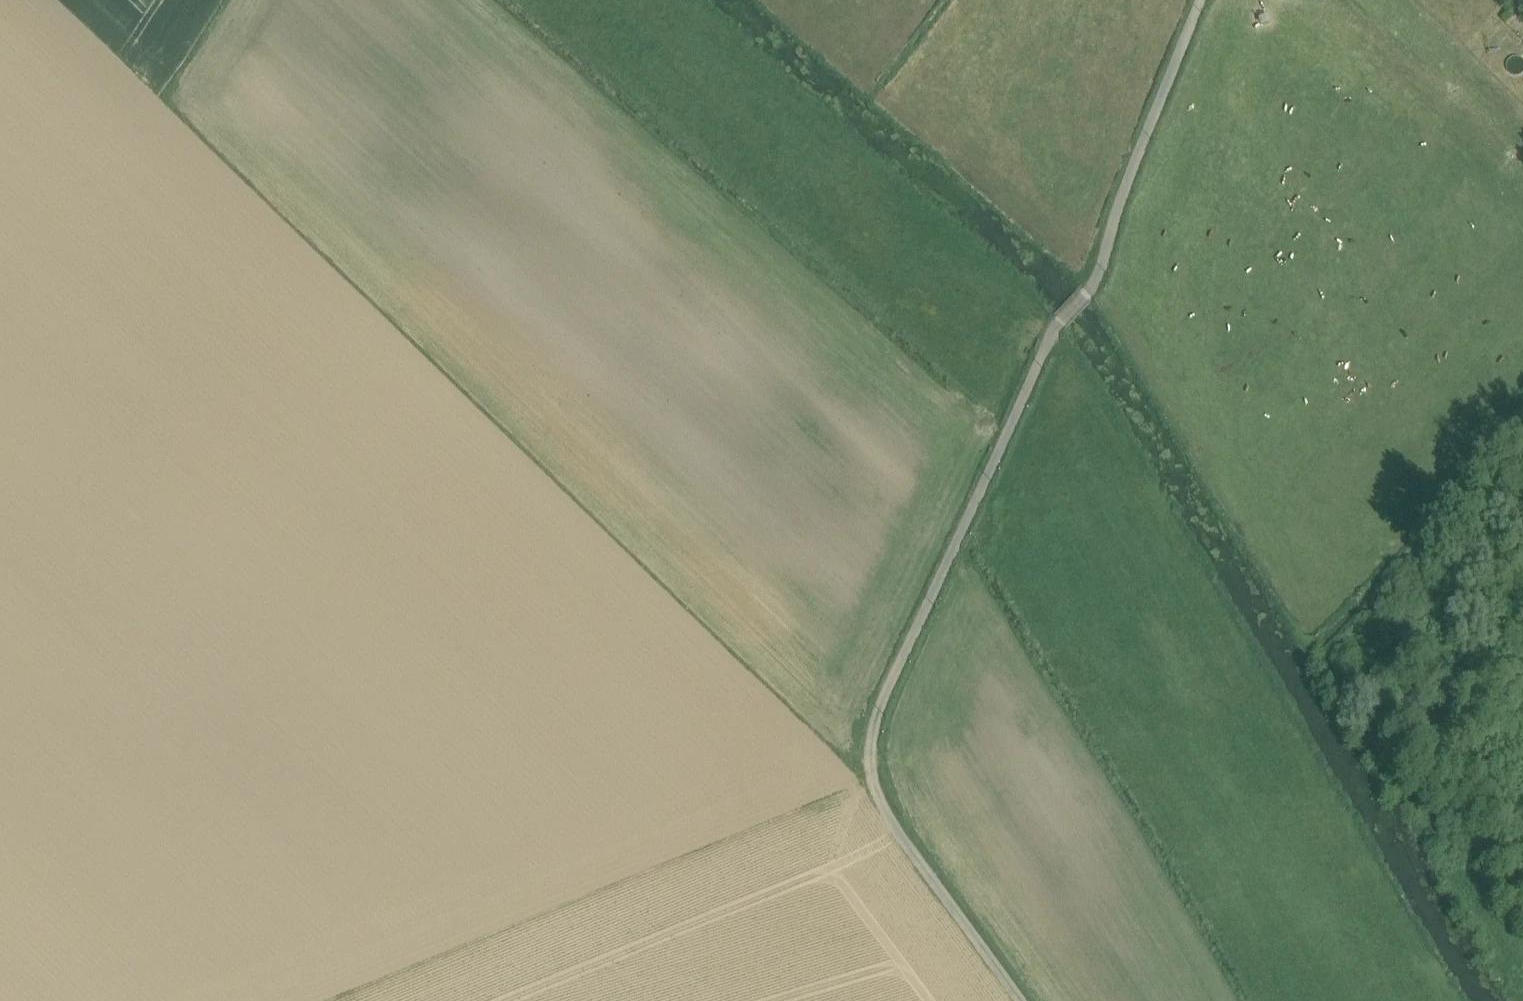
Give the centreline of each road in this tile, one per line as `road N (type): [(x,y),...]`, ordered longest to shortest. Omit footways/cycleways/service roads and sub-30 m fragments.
road 1 (track): [(1015,1000),(872,800),(863,759),(1054,329),(1096,293),(1130,177),(1202,0)]

